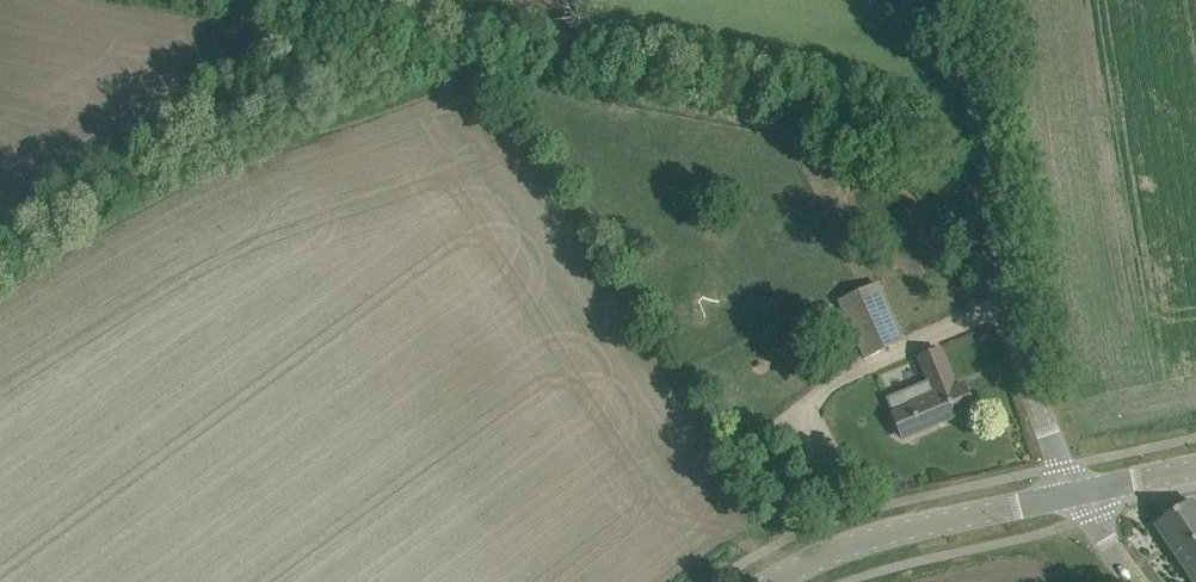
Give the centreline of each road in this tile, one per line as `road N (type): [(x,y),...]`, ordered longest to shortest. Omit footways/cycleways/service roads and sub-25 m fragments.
road 1 (track): [(387,0),(973,110)]
road 2 (unclassified): [(1073,494),(1018,346),(959,0)]
road 3 (track): [(0,251),(405,3)]
road 4 (unclassified): [(767,581),(882,534),(1073,494)]
road 5 (unclassified): [(1073,494),(1195,468)]

